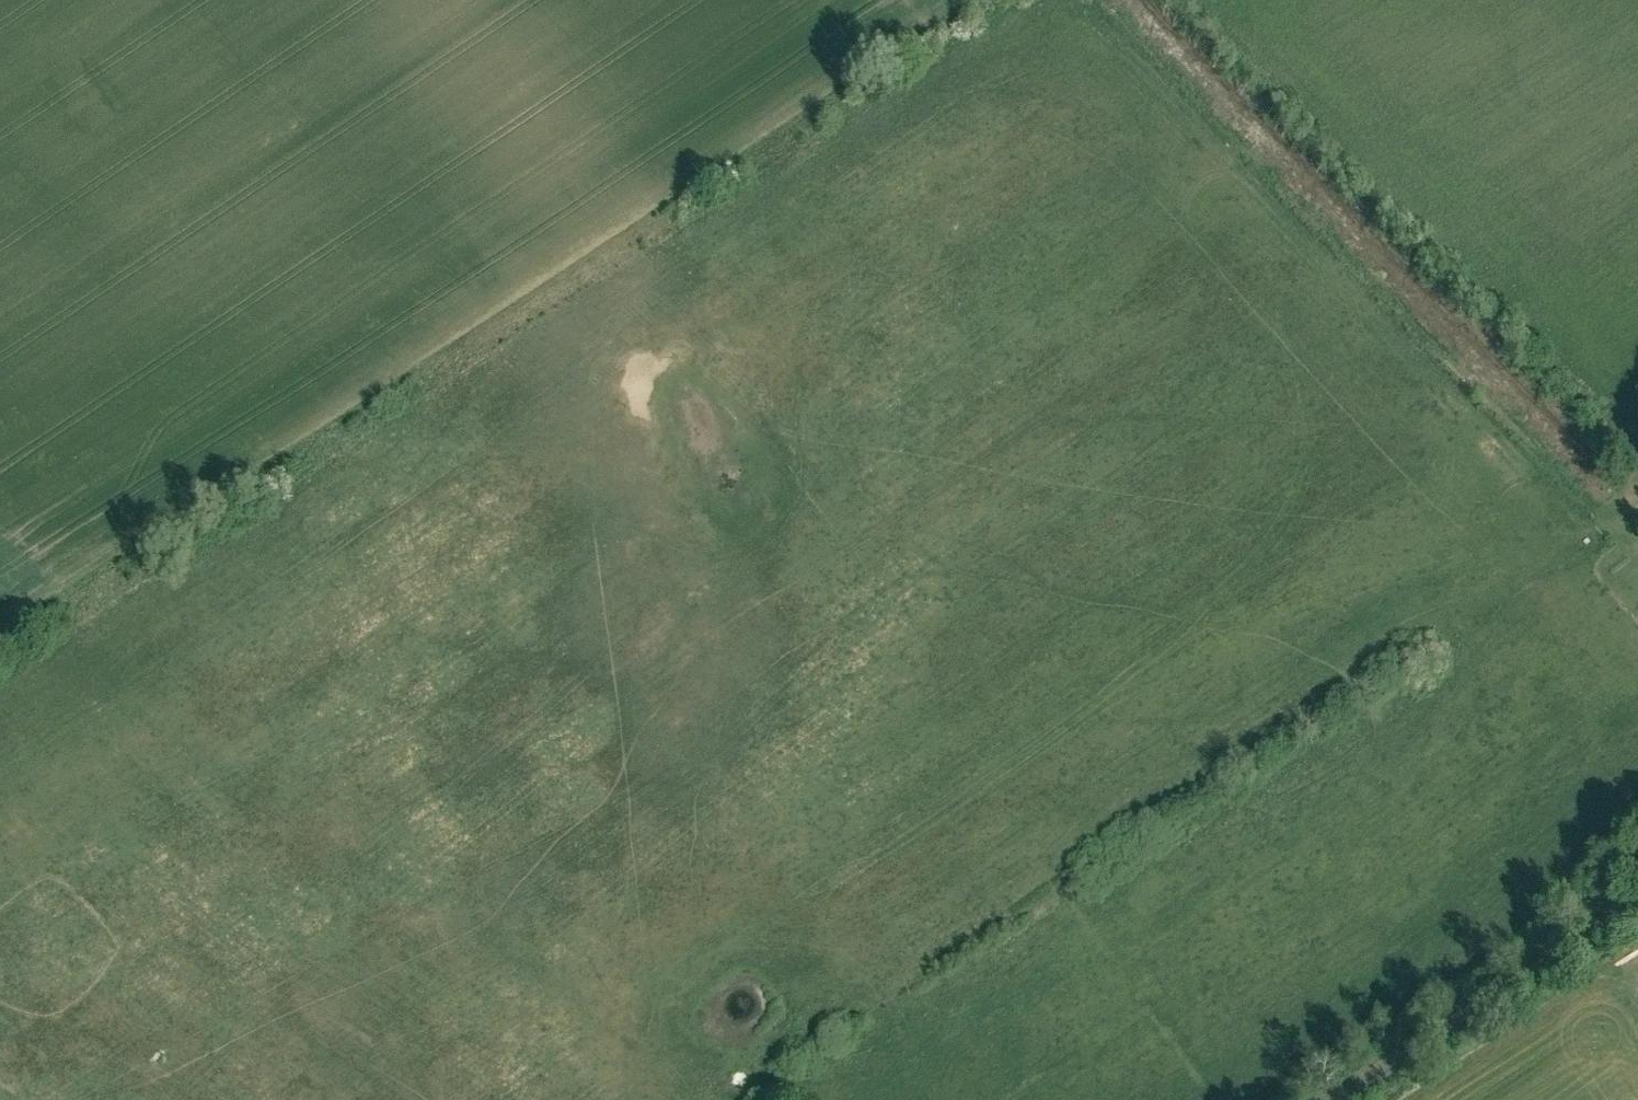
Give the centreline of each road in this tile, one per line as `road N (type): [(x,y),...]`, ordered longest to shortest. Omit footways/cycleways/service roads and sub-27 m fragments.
road 1 (residential): [(1300,1099),(1637,881)]

